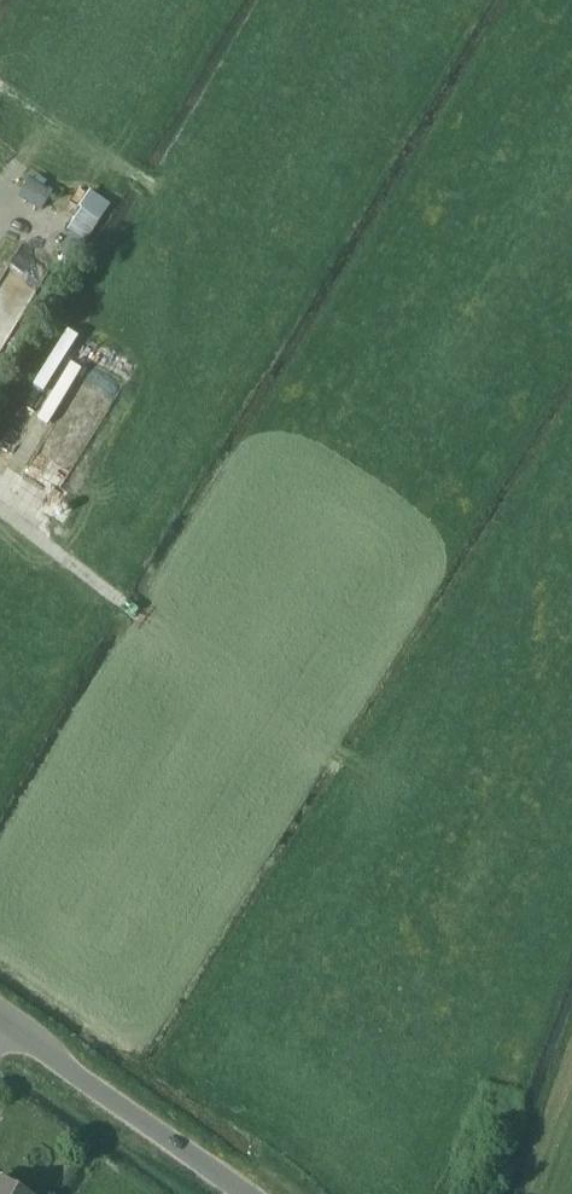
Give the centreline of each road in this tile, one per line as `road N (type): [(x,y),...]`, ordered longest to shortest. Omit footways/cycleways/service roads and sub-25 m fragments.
road 1 (unclassified): [(247,1193),(0,1019)]

